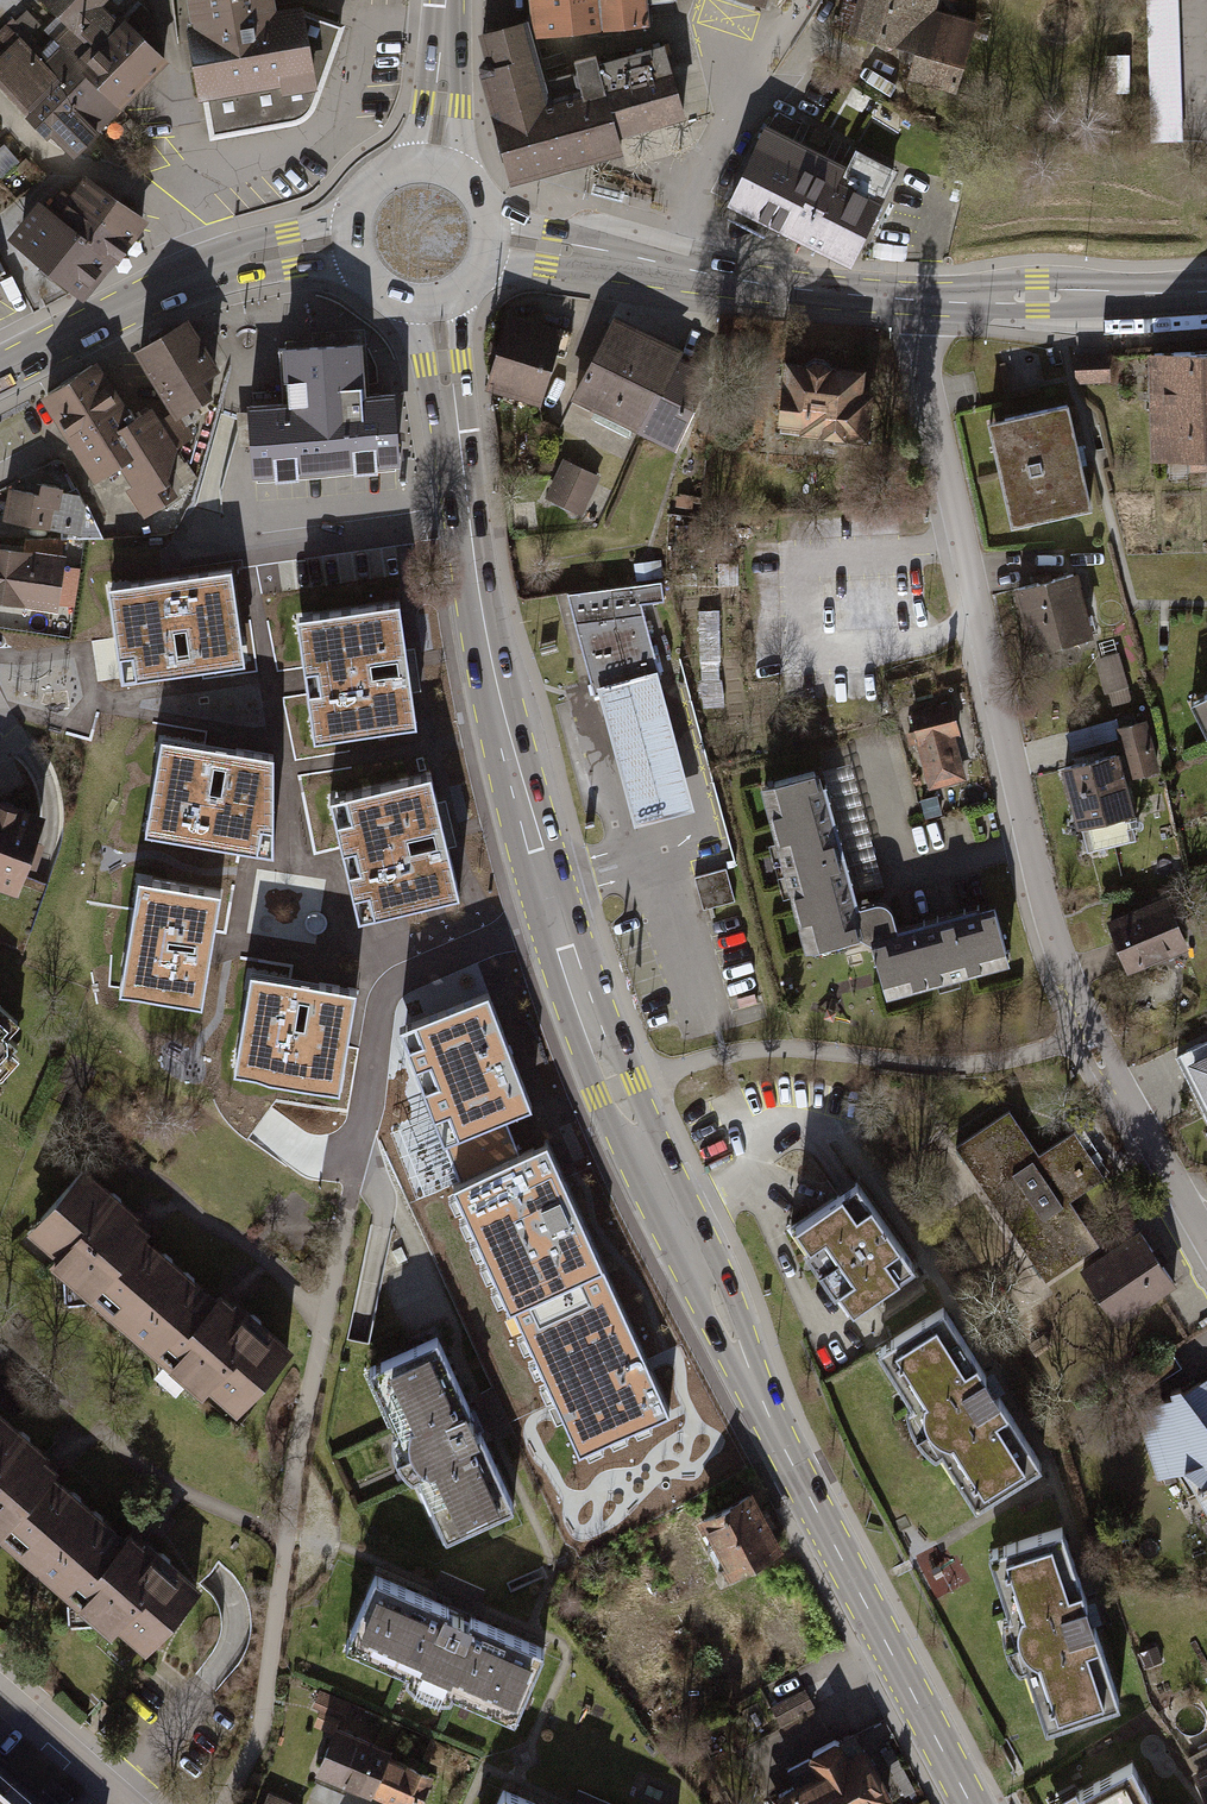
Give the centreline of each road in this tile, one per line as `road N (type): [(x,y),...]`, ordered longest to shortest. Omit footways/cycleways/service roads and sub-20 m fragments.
road 1 (secondary): [(970,1803),(783,1443),(573,973),(497,698),(436,303)]
road 2 (residential): [(980,626),(1044,913),(1095,1043),(1206,1245)]
road 3 (residential): [(980,626),(919,299)]
road 4 (secondary): [(919,299),(1206,291)]
road 5 (secondary): [(667,267),(919,299)]
road 6 (residential): [(769,38),(667,267)]
road 7 (secondary): [(0,373),(198,274)]
road 8 (secondary): [(493,239),(667,267)]
road 9 (residential): [(0,1693),(124,1803)]
road 10 (secondary): [(434,163),(446,0)]
road 11 (secondary): [(198,274),(351,241)]
road 12 (secondary): [(434,163),(412,163),(373,181),(352,219),(351,241)]
road 13 (residential): [(125,179),(173,216),(198,274)]

